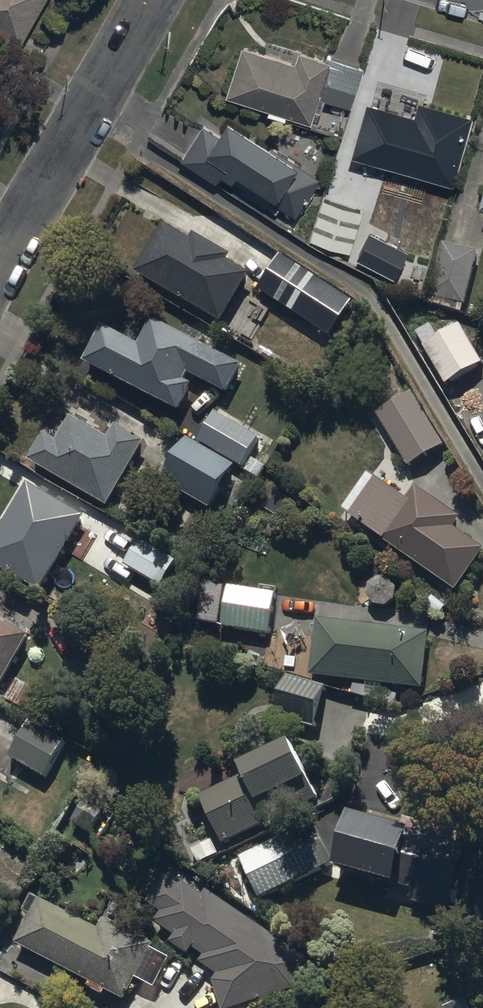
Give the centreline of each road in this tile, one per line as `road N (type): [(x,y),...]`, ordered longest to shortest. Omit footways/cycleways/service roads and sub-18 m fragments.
road 1 (residential): [(0,265),(150,0)]

